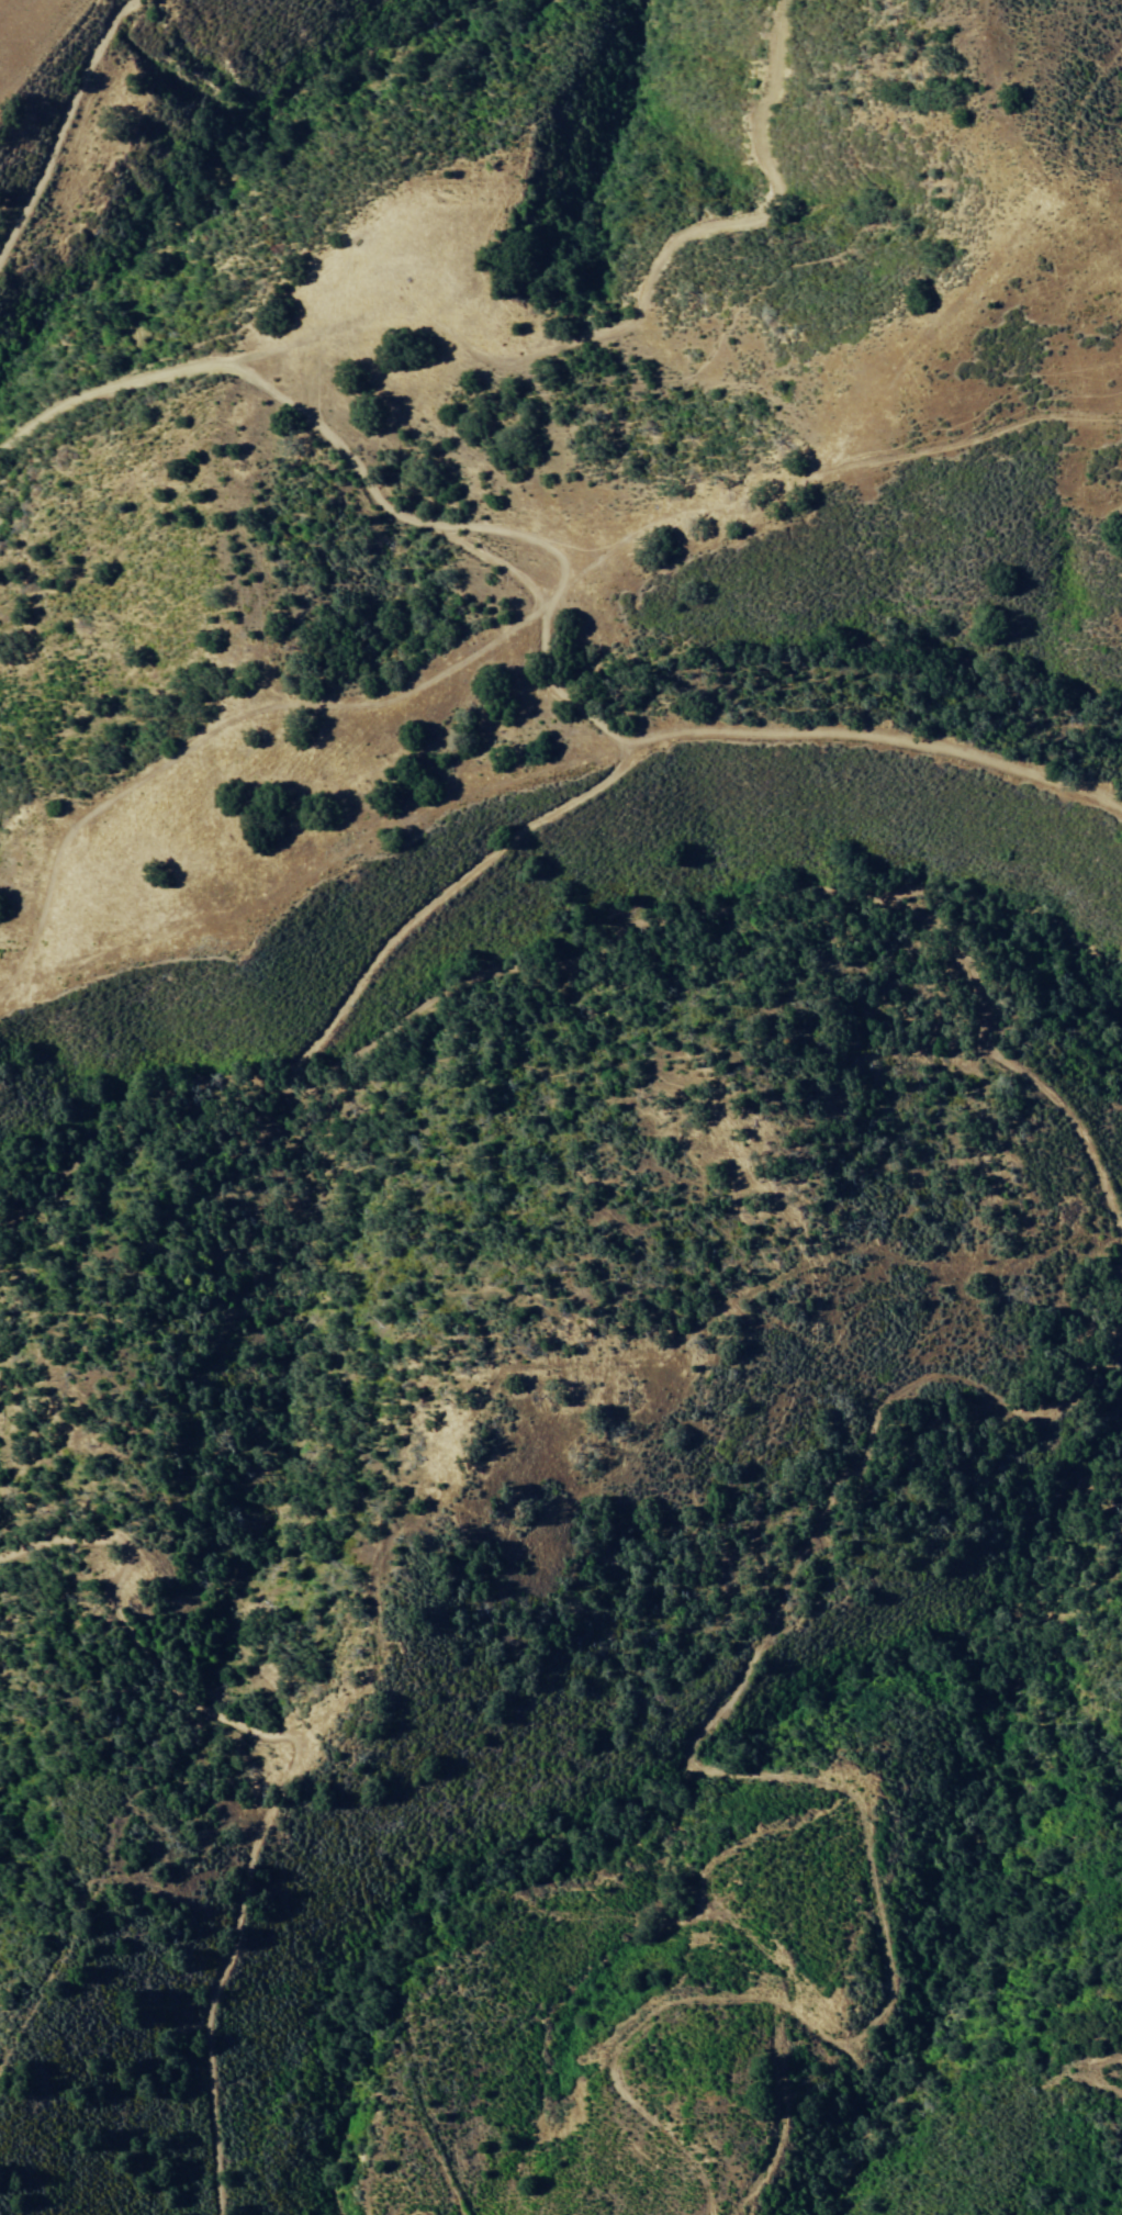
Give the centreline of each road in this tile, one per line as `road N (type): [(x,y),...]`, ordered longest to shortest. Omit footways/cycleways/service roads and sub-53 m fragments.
road 1 (track): [(0,1022),(55,988),(200,942),(519,796),(733,768),(890,768),(1121,856)]
road 2 (track): [(55,988),(90,849),(223,715),(235,424),(194,401),(96,447),(0,510)]
road 3 (track): [(199,2214),(194,2089),(228,1960),(223,1821),(102,1588),(0,1571)]
road 4 (track): [(981,0),(977,197),(733,348)]
road 5 (track): [(0,238),(121,0)]

